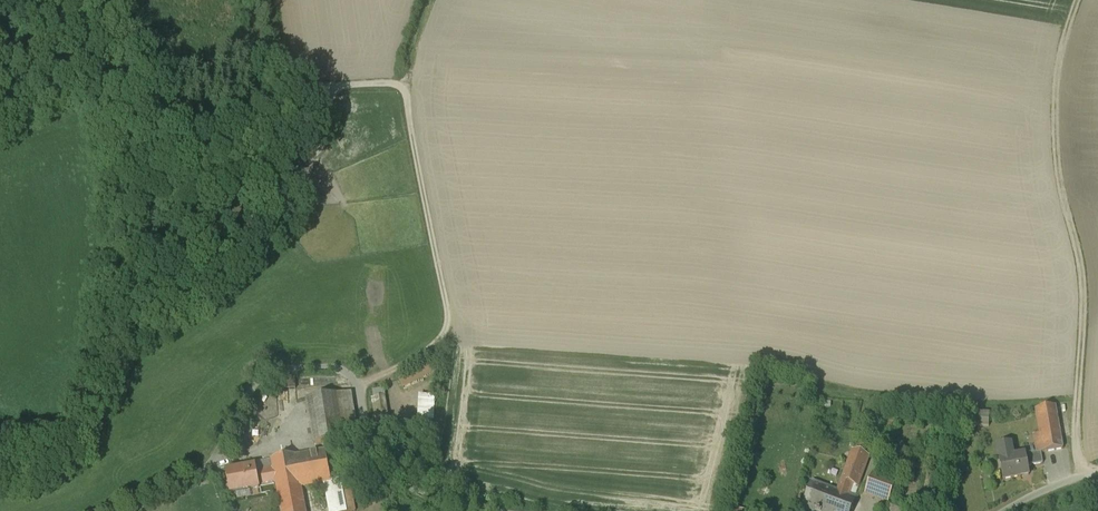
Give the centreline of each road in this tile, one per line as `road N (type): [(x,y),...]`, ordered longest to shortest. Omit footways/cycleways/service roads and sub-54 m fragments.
road 1 (track): [(0,59),(134,58),(300,86),(404,87),(449,316),(431,347),(361,384)]
road 2 (unclassified): [(498,510),(413,488),(366,433),(361,384),(324,367),(263,376),(211,466),(135,510)]
road 3 (track): [(1080,477),(1084,298),(1056,125),(1063,41),(1078,0)]

